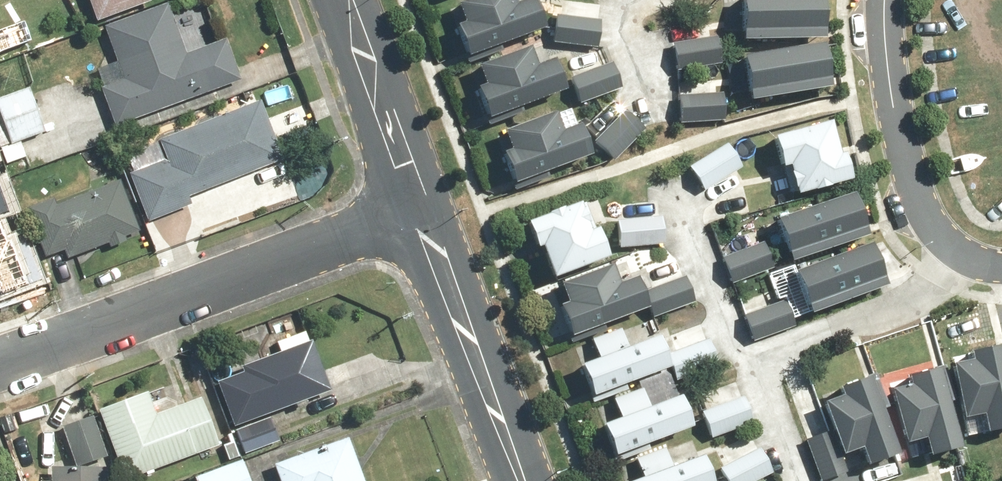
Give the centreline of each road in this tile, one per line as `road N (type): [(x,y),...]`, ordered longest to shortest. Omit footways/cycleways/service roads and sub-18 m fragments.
road 1 (residential): [(0,357),(421,217)]
road 2 (tertiary): [(519,480),(421,217)]
road 3 (residential): [(967,255),(948,247),(925,215),(888,47),(889,0)]
road 4 (residential): [(967,255),(866,314),(770,353),(754,373)]
road 5 (tertiary): [(421,217),(341,0)]
road 6 (residential): [(754,373),(724,328),(698,248),(663,192)]

